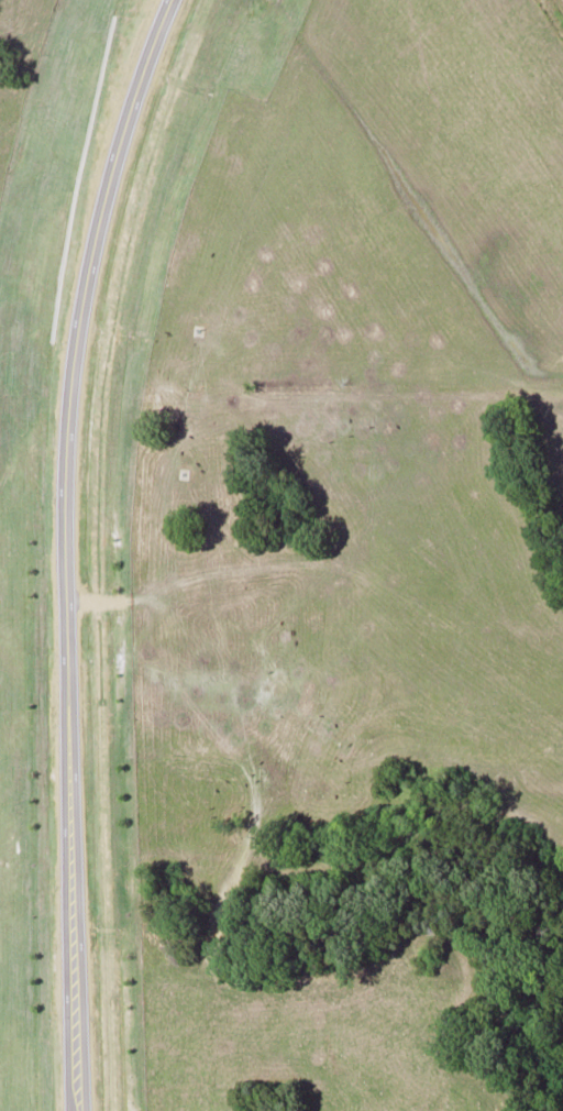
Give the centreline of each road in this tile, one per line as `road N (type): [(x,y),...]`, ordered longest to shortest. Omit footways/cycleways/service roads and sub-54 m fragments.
road 1 (tertiary): [(79,1110),(68,411),(93,234),(133,95),(171,0)]

